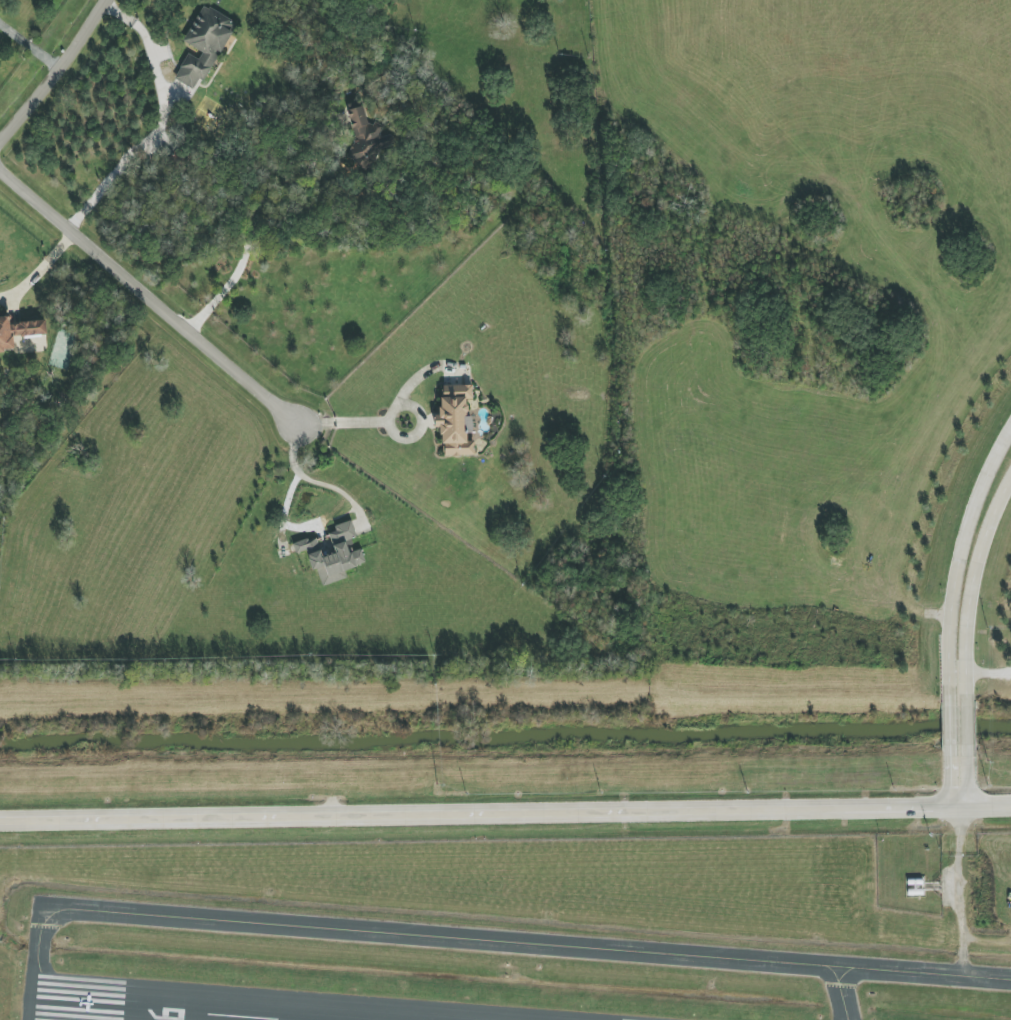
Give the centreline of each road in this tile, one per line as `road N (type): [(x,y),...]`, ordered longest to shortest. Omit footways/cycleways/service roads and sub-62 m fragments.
road 1 (residential): [(0,821),(1010,807)]
road 2 (residential): [(0,172),(299,425)]
road 3 (residential): [(1010,414),(968,502),(950,637),(950,709)]
road 4 (residential): [(967,706),(983,538),(1010,484)]
road 5 (residential): [(104,0),(0,137)]

